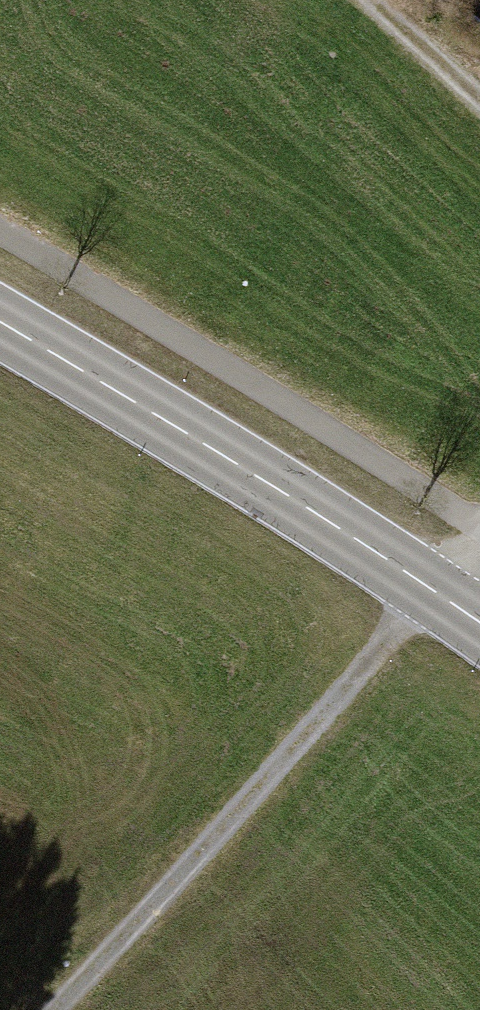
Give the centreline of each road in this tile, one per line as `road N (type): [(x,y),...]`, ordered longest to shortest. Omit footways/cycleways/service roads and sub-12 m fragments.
road 1 (track): [(479,540),(58,1009)]
road 2 (secondary): [(0,326),(479,626)]
road 3 (track): [(479,102),(367,0)]

